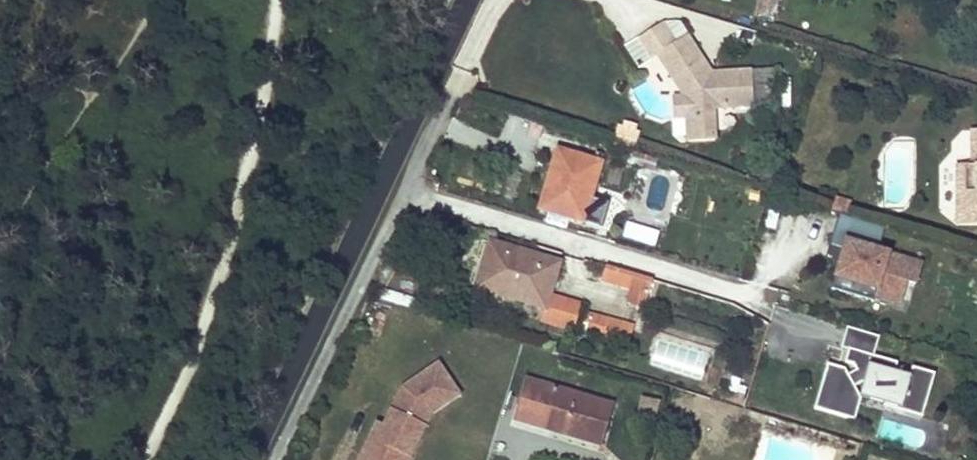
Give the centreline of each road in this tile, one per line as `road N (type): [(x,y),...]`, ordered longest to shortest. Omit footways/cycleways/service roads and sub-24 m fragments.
road 1 (residential): [(278,459),(461,78)]

